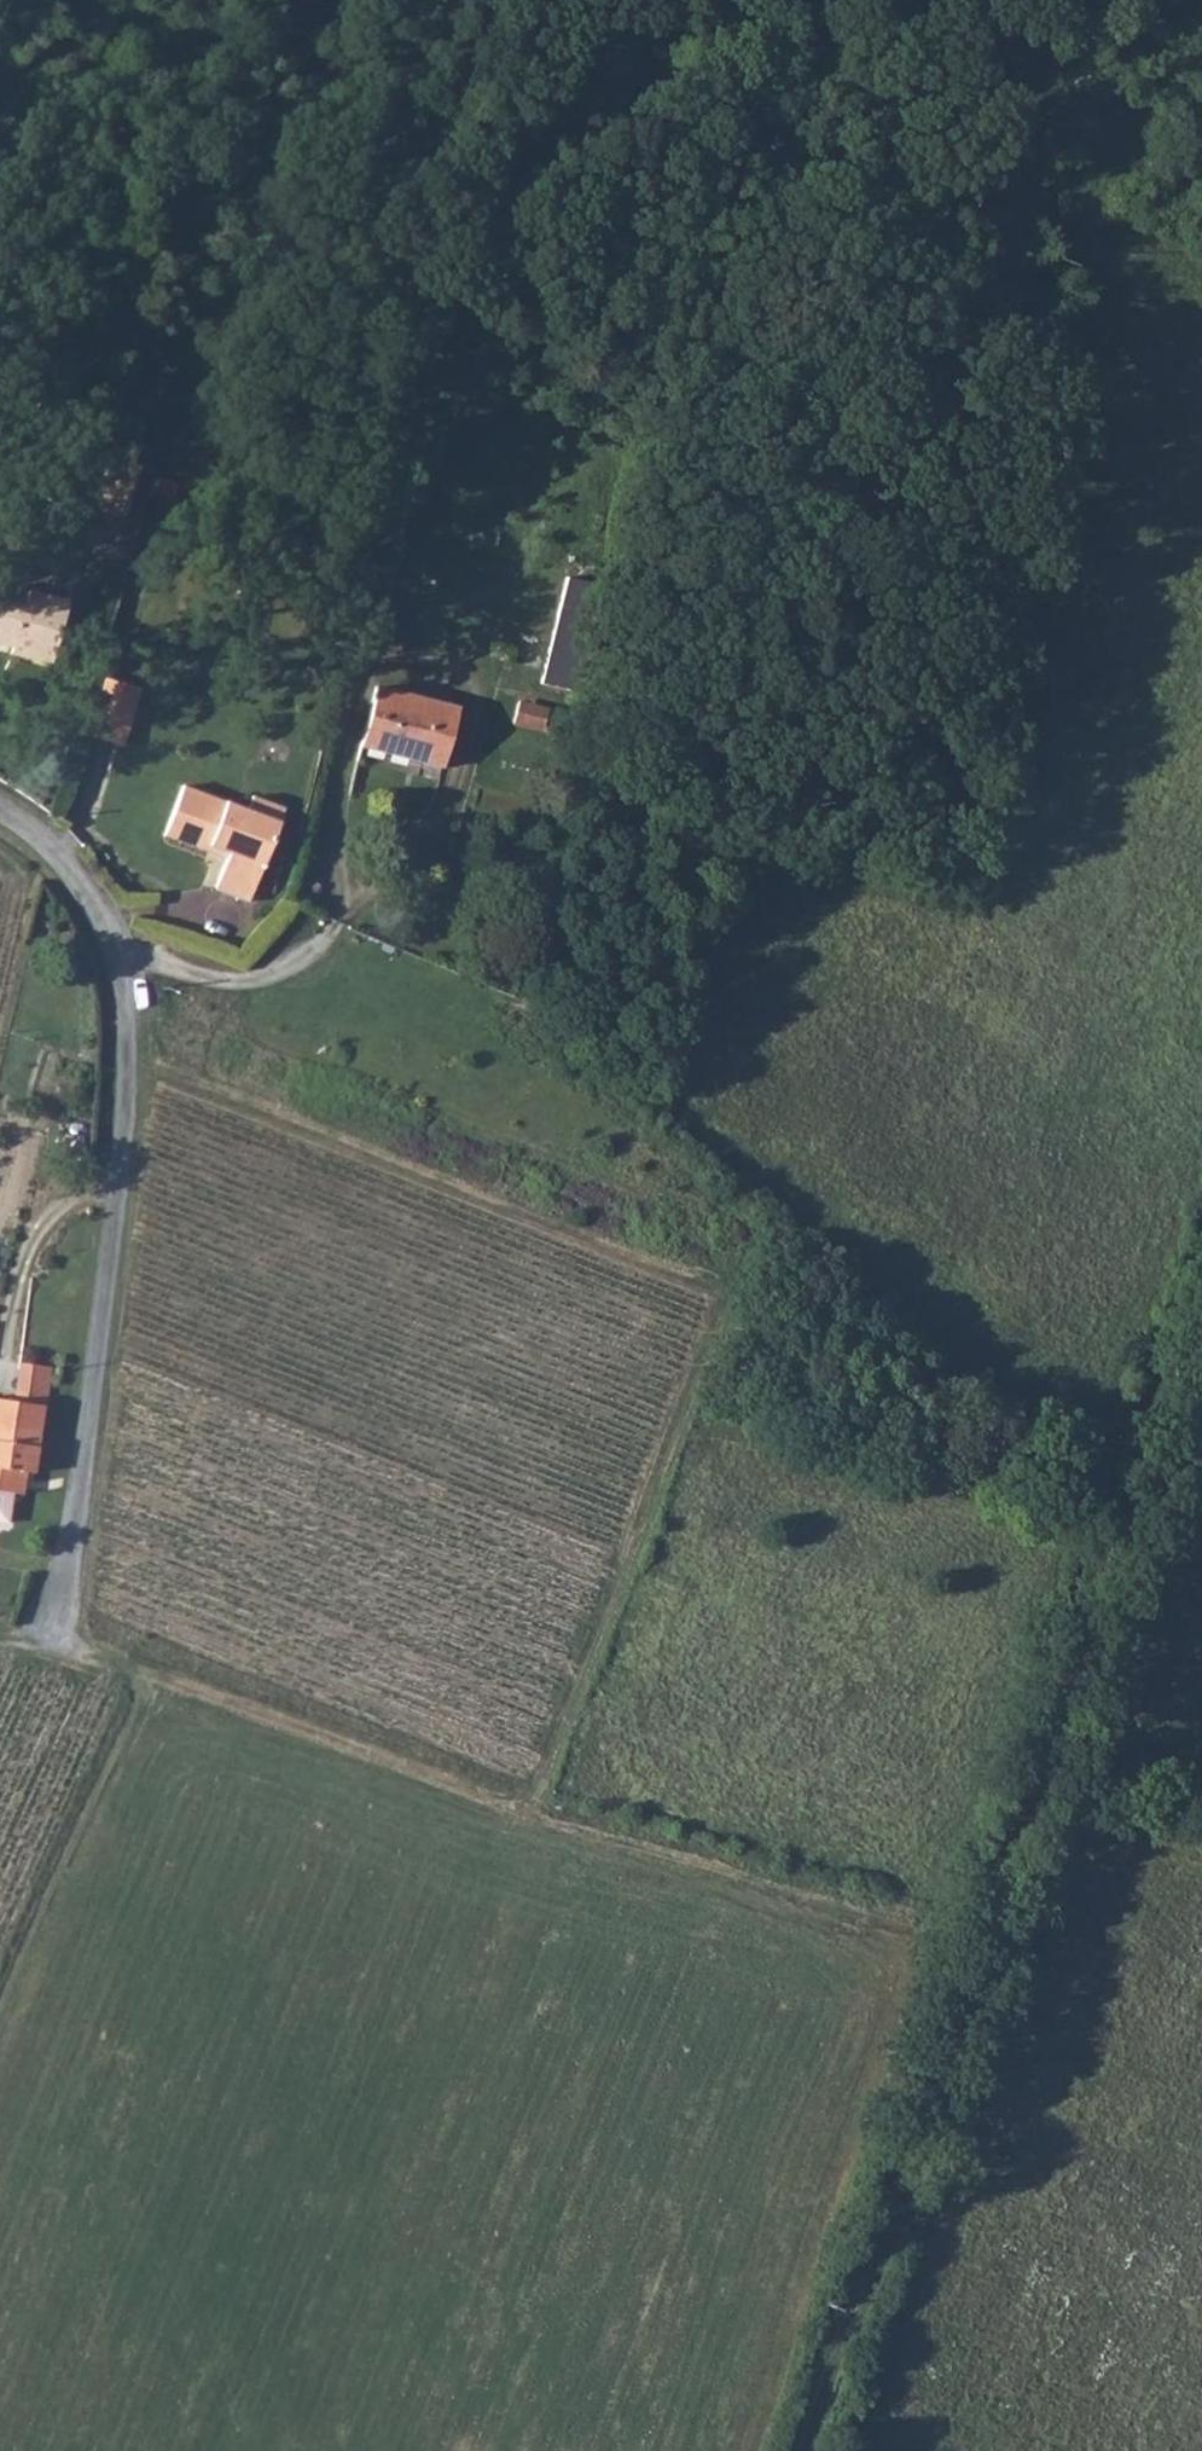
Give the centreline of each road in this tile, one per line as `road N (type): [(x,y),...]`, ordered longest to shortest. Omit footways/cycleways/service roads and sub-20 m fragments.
road 1 (unclassified): [(0,805),(90,898),(129,989),(130,1128),(62,1628)]

